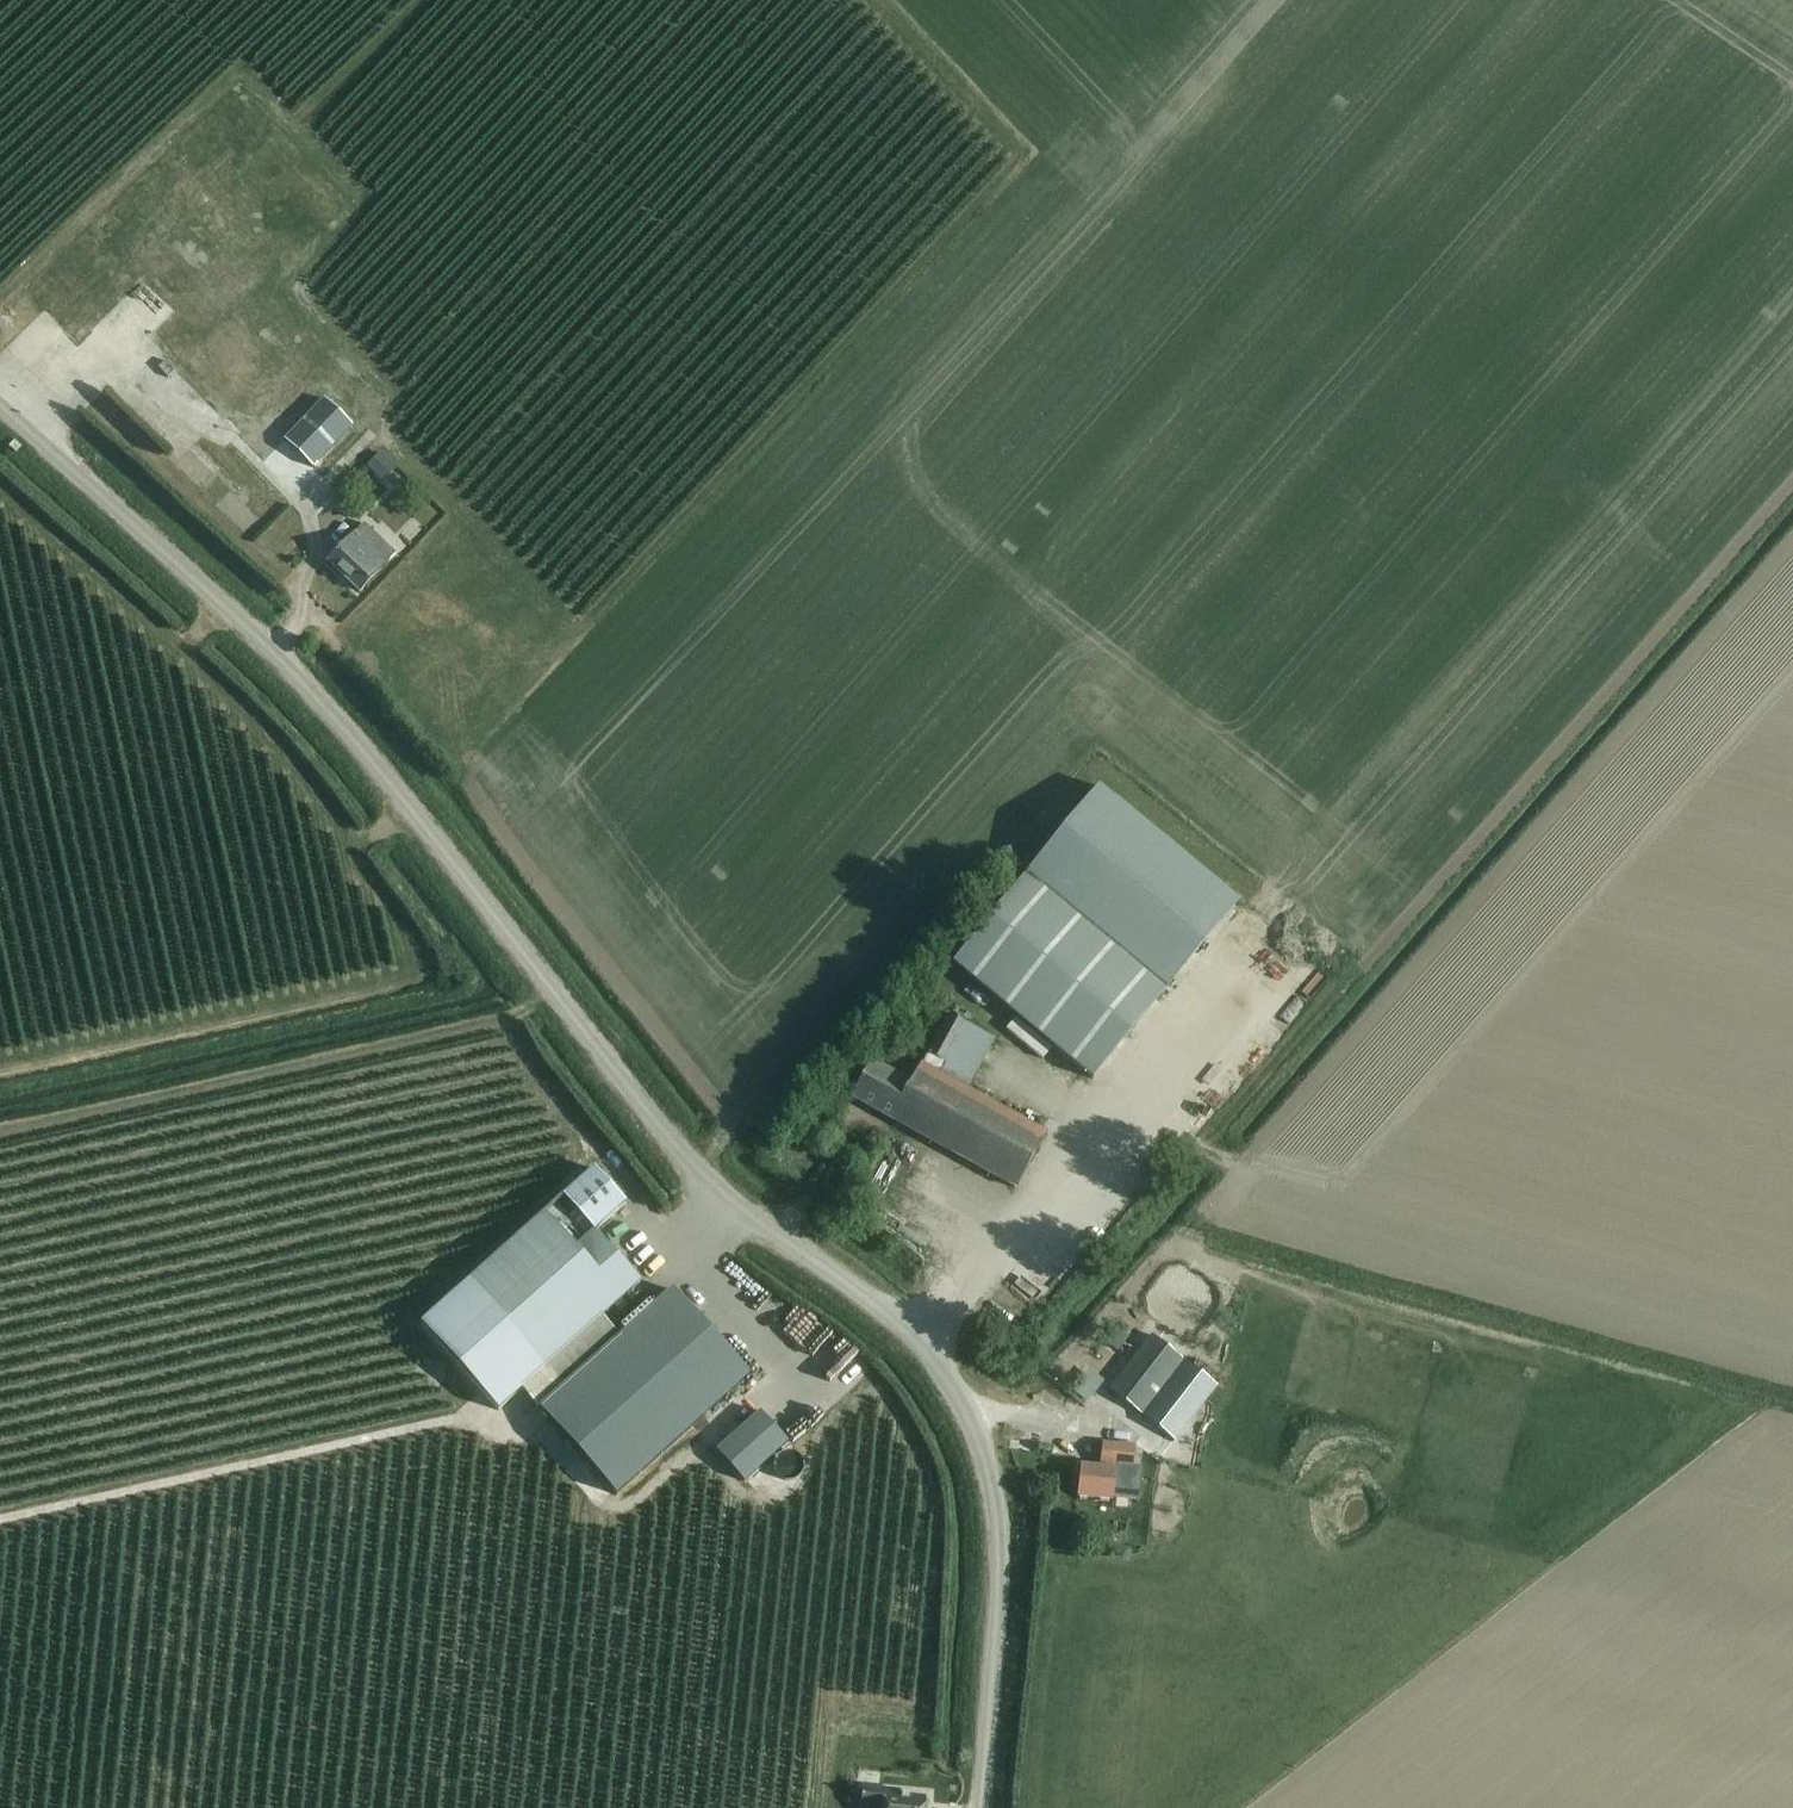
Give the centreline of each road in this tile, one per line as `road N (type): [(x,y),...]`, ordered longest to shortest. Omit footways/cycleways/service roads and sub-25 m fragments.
road 1 (unclassified): [(985,1807),(1004,1527),(993,1465),(971,1406),(899,1319),(702,1175),(359,749),(167,554),(0,406)]
road 2 (track): [(459,1417),(0,1521)]

